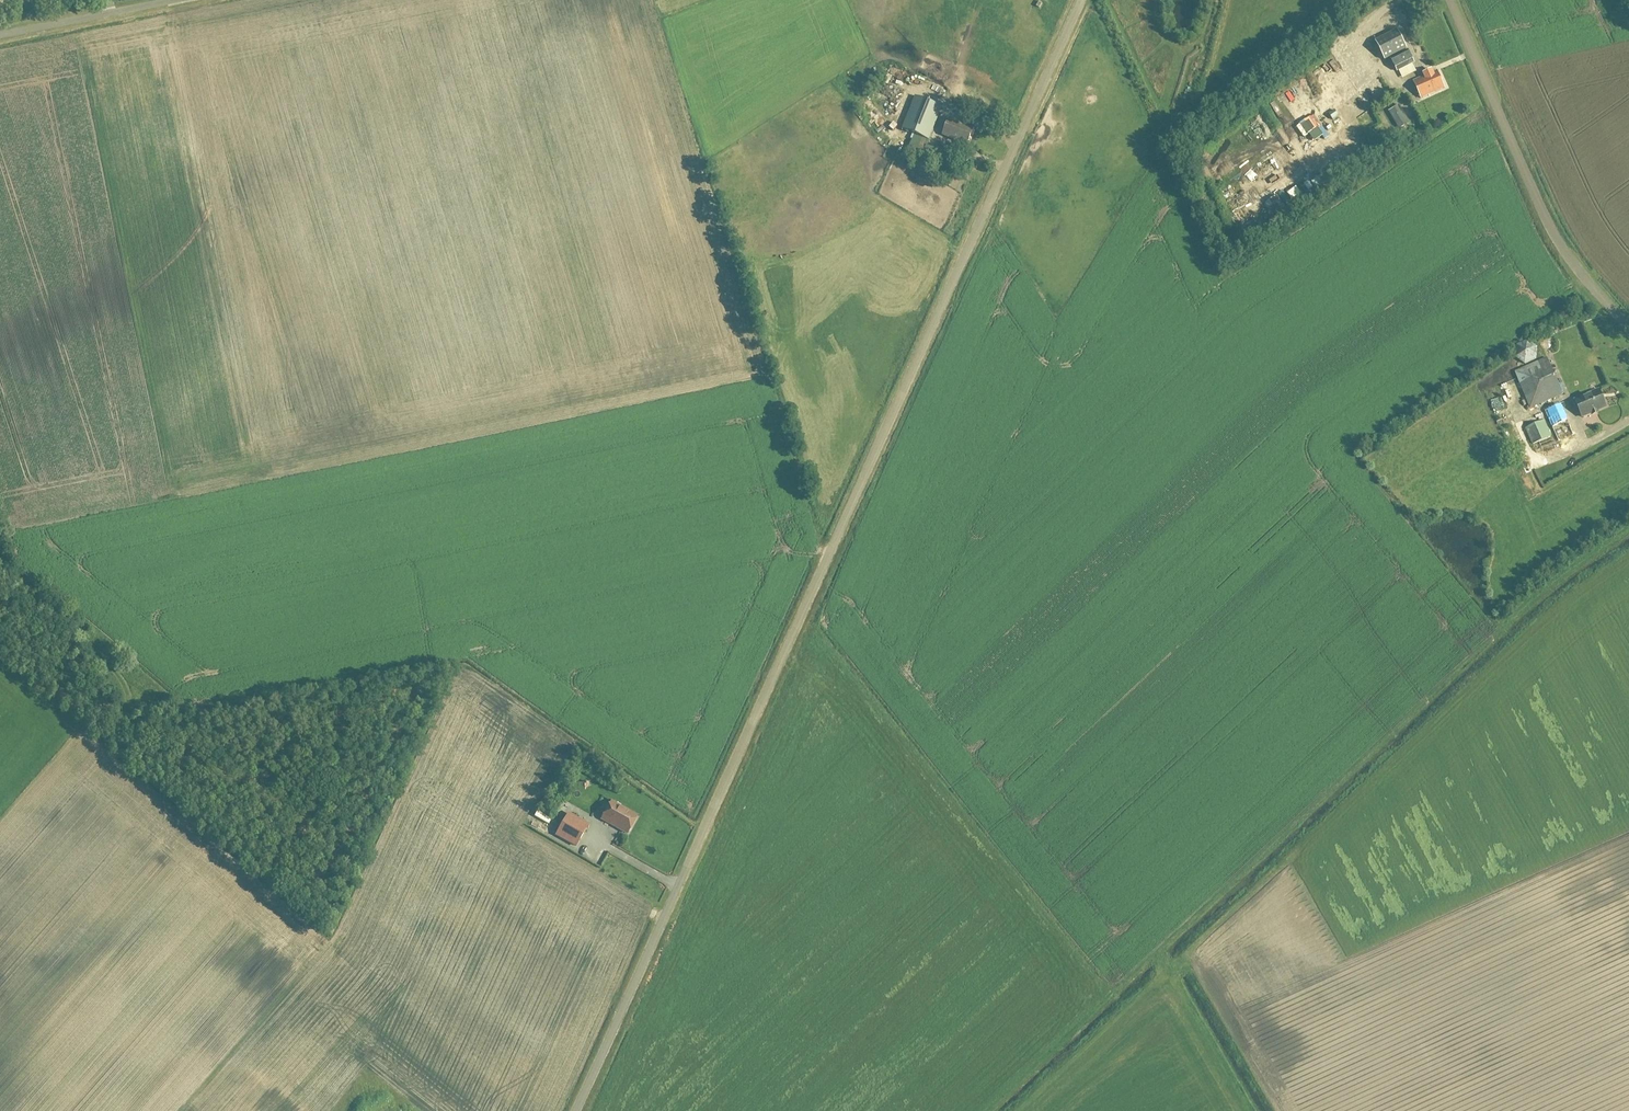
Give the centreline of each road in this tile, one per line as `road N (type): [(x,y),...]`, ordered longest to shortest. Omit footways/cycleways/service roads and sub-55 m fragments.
road 1 (unclassified): [(578,1110),(1081,0)]
road 2 (unclassified): [(1628,325),(1562,248),(1451,0)]
road 3 (unclassified): [(174,0),(0,35)]

